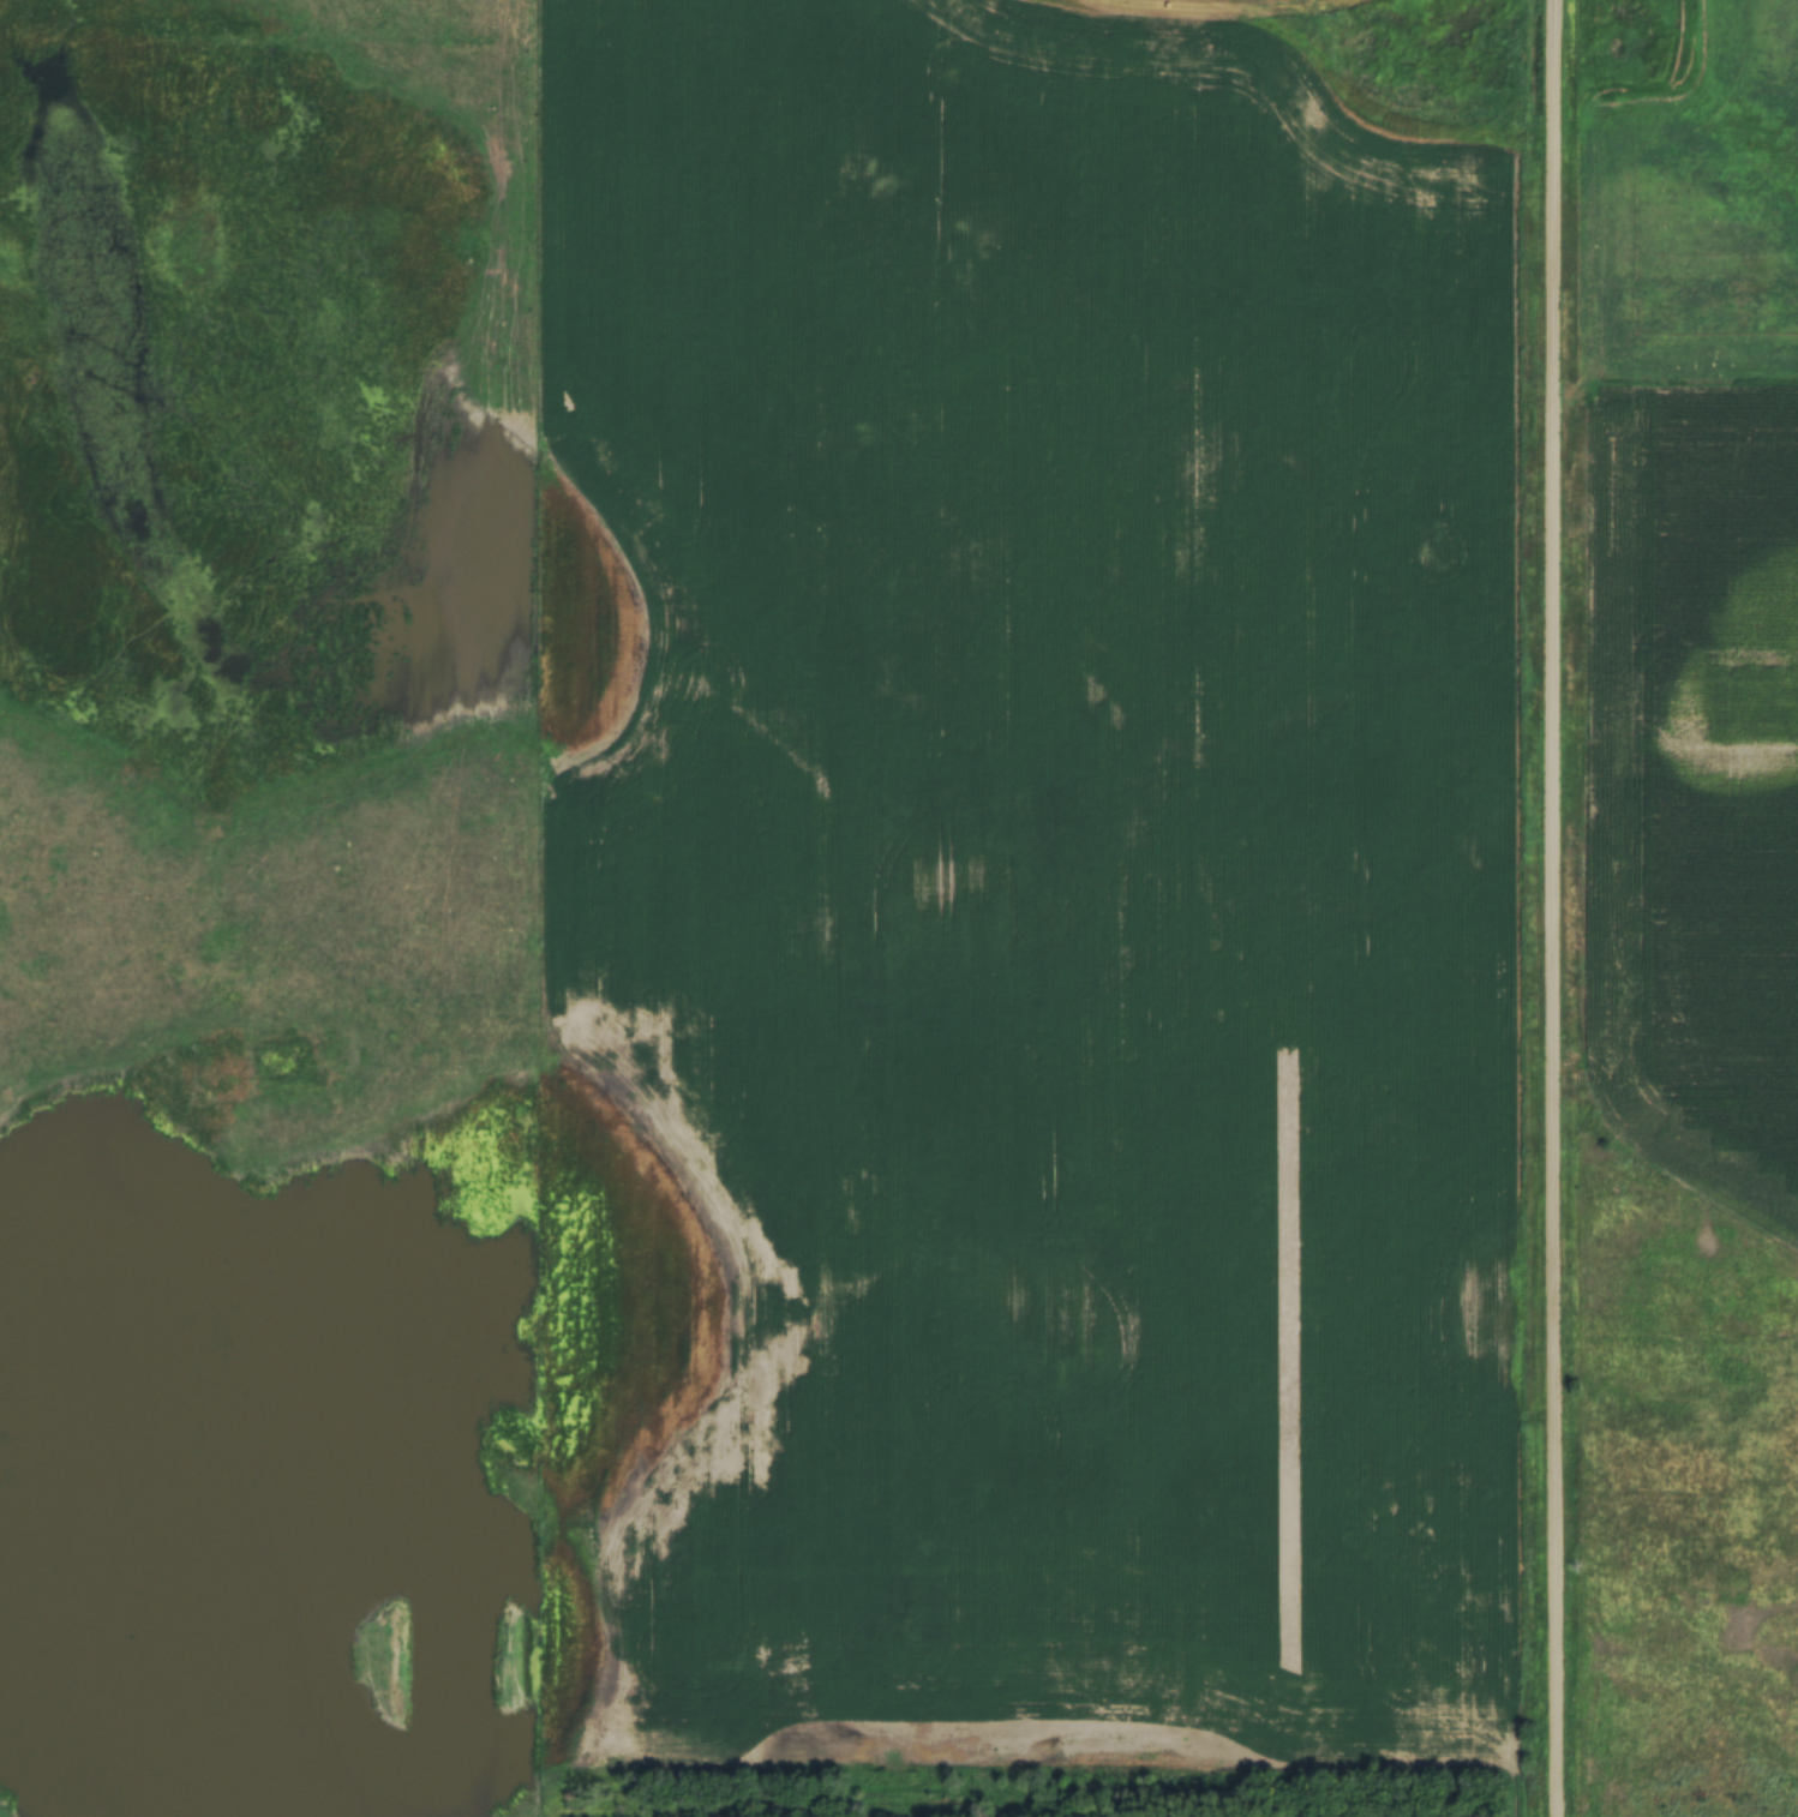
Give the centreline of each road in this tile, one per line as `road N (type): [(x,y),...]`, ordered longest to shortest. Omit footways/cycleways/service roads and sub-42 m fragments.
road 1 (residential): [(1560,1816),(1557,0)]

